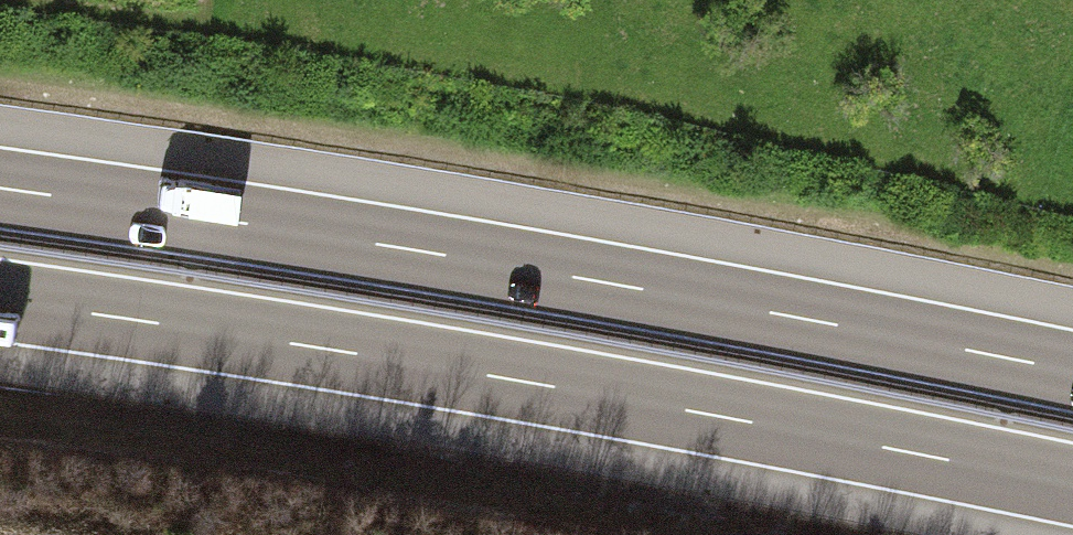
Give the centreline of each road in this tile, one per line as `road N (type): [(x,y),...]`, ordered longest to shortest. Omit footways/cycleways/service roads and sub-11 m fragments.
road 1 (motorway): [(0,301),(501,377),(1072,486)]
road 2 (motorway): [(1072,372),(386,246),(0,190)]

